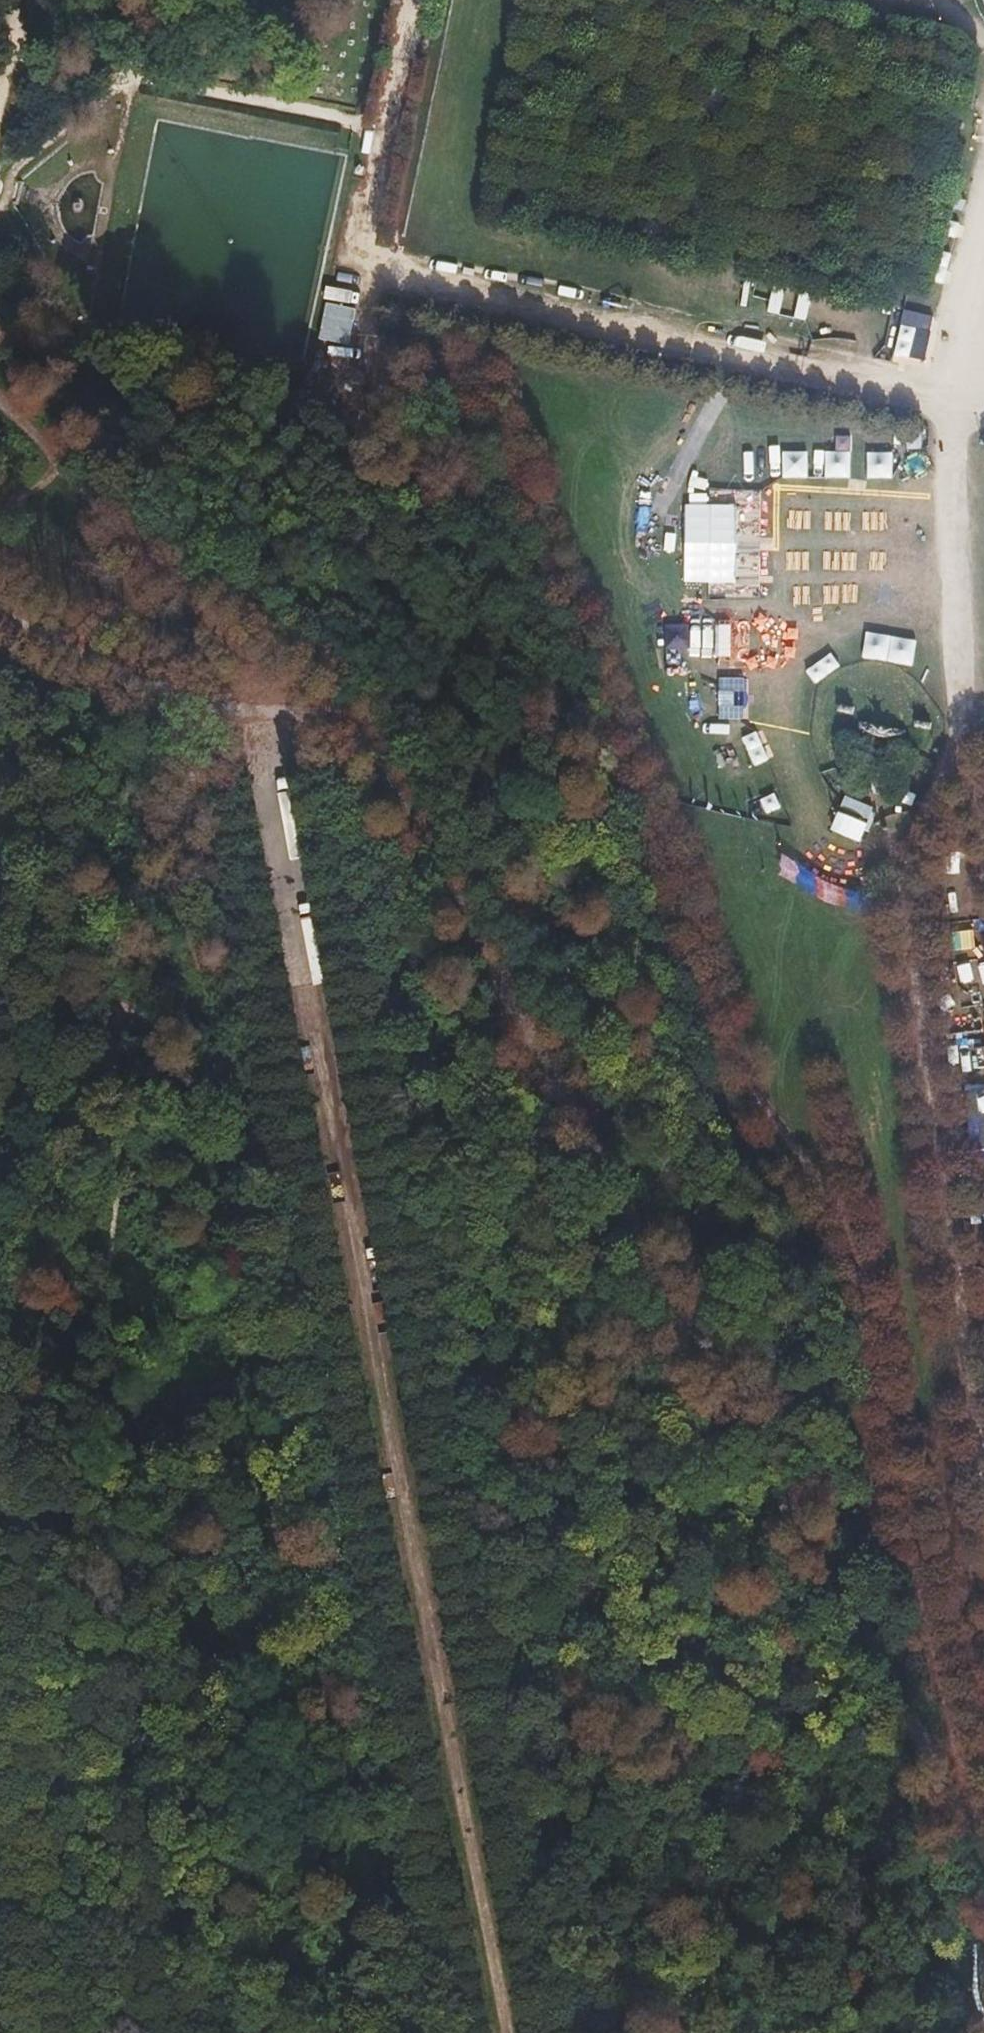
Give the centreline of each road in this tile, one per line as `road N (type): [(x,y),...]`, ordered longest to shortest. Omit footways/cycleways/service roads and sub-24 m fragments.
road 1 (track): [(962,1788),(842,1227),(824,1185),(771,1121),(728,1045),(437,281)]
road 2 (track): [(98,1003),(119,1128),(108,1216),(115,1393),(280,2032)]
road 3 (track): [(344,316),(461,612),(538,908),(588,1018),(600,1145)]
road 4 (track): [(983,1504),(897,883),(956,745)]
road 5 (track): [(983,404),(355,263)]
road 6 (track): [(229,807),(190,895),(233,1069),(235,1133),(212,1152),(191,1152),(166,1038),(144,1015),(98,1003)]
road 7 (track): [(983,823),(956,745),(955,398)]
road 8 (track): [(325,412),(407,0)]
road 9 (track): [(290,709),(60,469)]
road 10 (track): [(98,1003),(155,809),(209,711)]
road 11 (track): [(0,1724),(32,2032)]
road 12 (track): [(0,723),(38,800),(48,845),(44,886),(0,990)]

